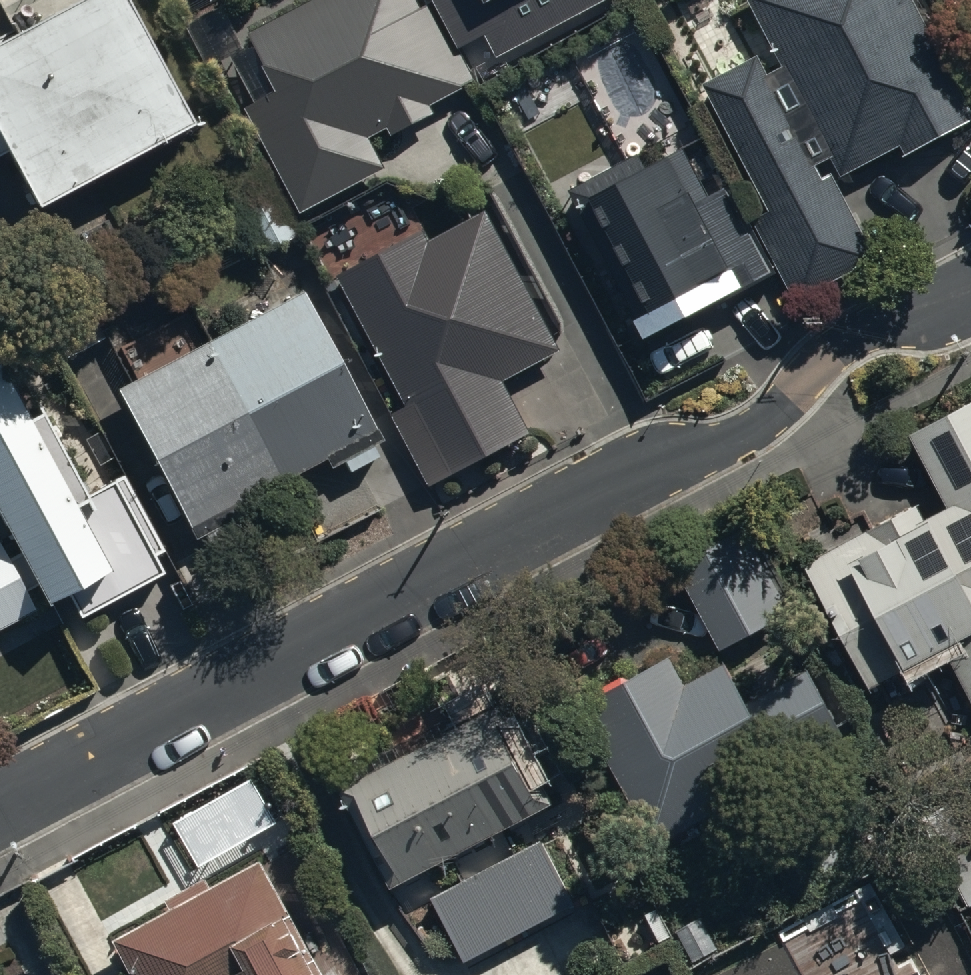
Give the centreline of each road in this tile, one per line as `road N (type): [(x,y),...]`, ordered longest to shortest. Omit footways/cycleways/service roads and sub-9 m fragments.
road 1 (residential): [(0,818),(970,306)]

